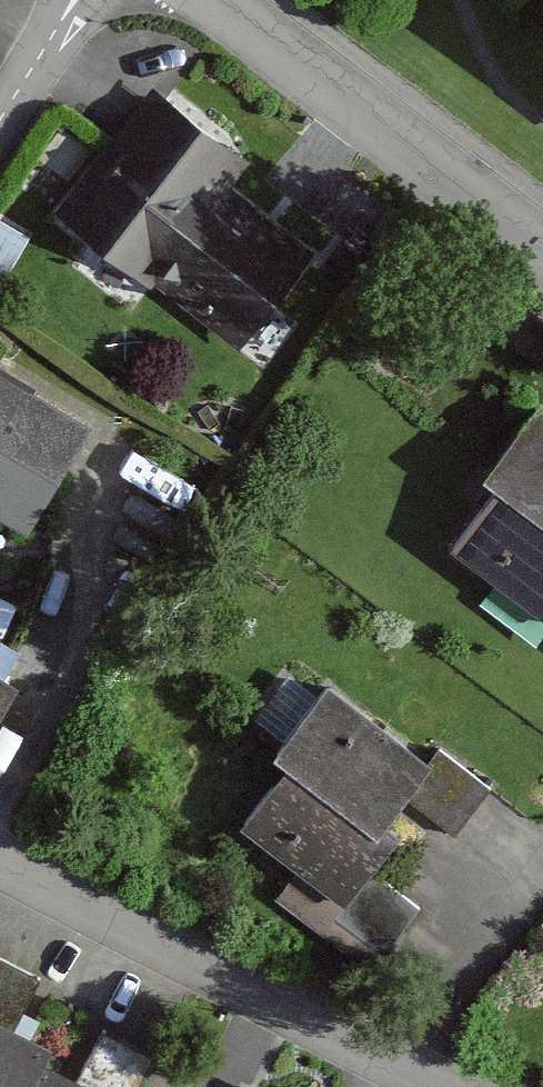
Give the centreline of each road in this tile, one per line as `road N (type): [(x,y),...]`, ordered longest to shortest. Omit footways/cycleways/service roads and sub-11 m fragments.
road 1 (residential): [(463,1086),(0,850)]
road 2 (residential): [(223,0),(542,242)]
road 3 (residential): [(0,120),(76,0)]

